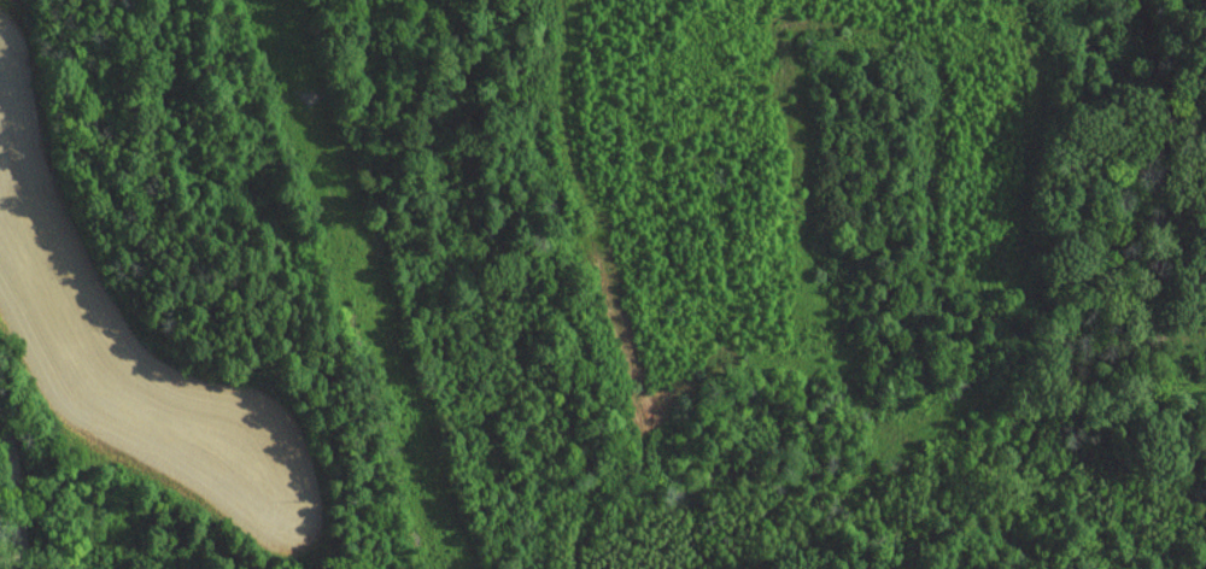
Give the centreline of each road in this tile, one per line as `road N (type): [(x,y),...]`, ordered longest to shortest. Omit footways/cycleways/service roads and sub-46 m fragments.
road 1 (residential): [(29,568),(19,491),(0,427)]

